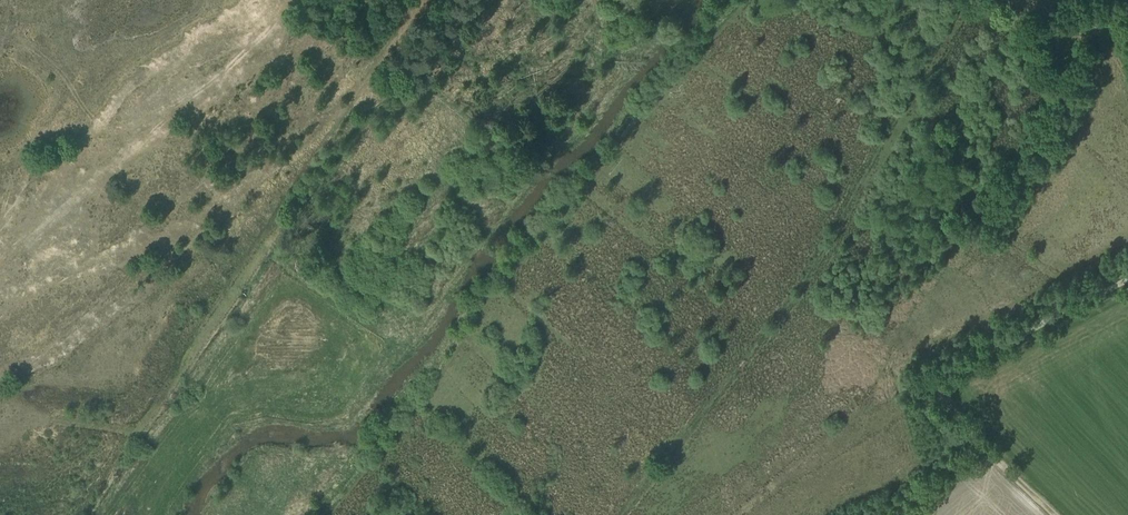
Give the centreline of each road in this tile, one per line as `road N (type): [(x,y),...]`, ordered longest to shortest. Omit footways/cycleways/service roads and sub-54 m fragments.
road 1 (track): [(977,443),(944,394),(945,378),(1127,278)]

